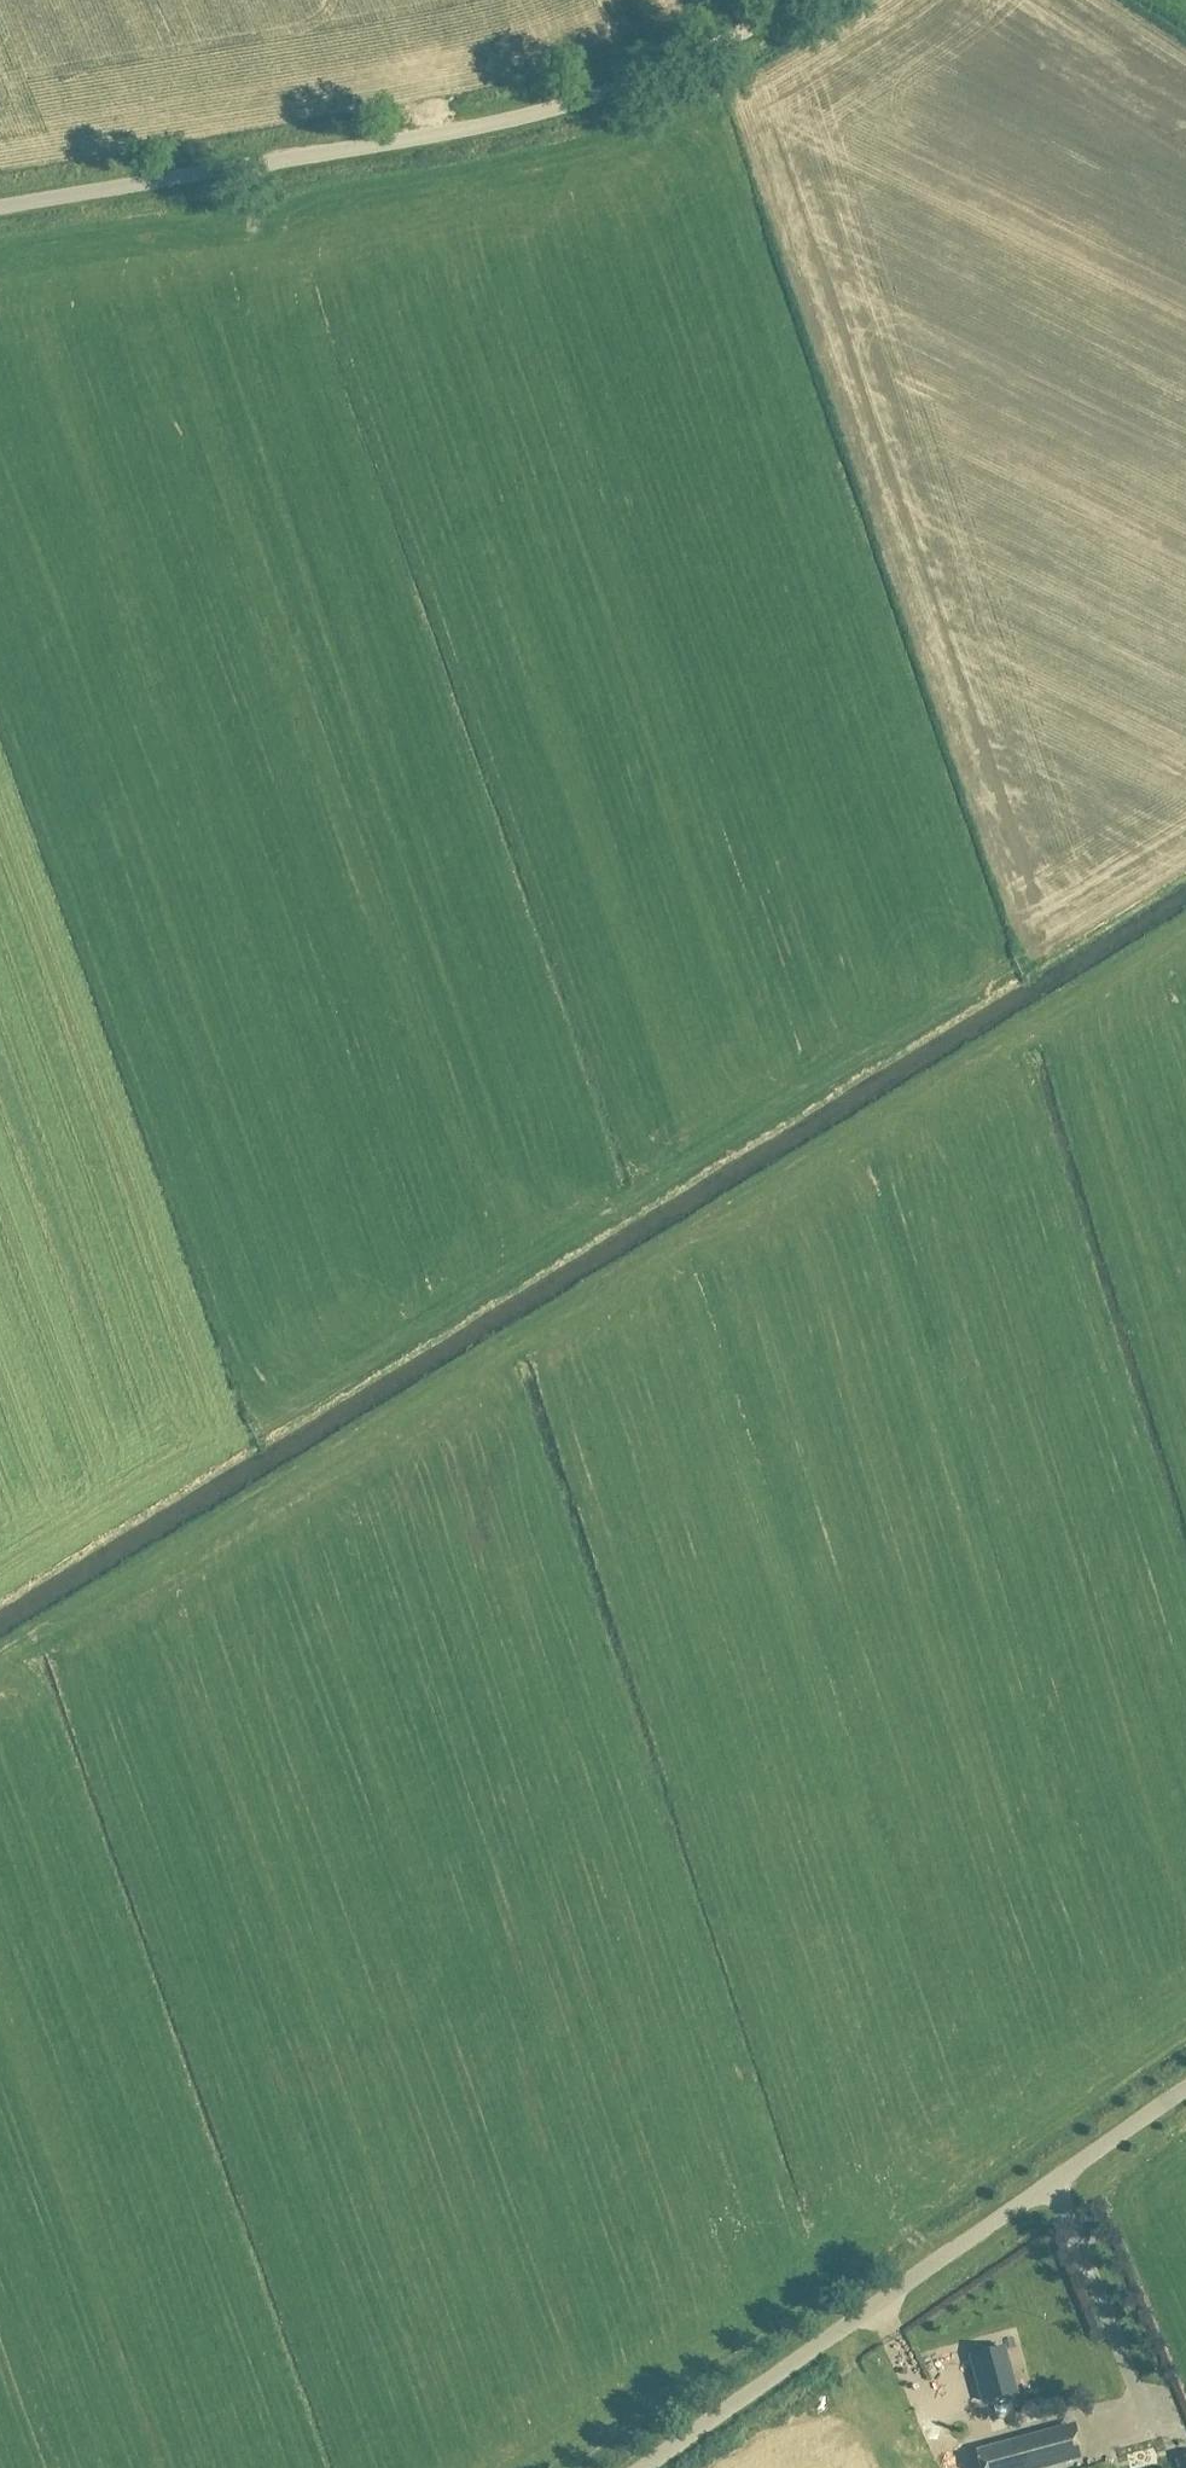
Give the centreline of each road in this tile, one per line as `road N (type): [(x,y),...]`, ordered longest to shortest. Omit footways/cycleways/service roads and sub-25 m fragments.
road 1 (unclassified): [(0,205),(560,105),(684,58),(793,0)]
road 2 (unclassified): [(1185,2089),(635,2467)]

